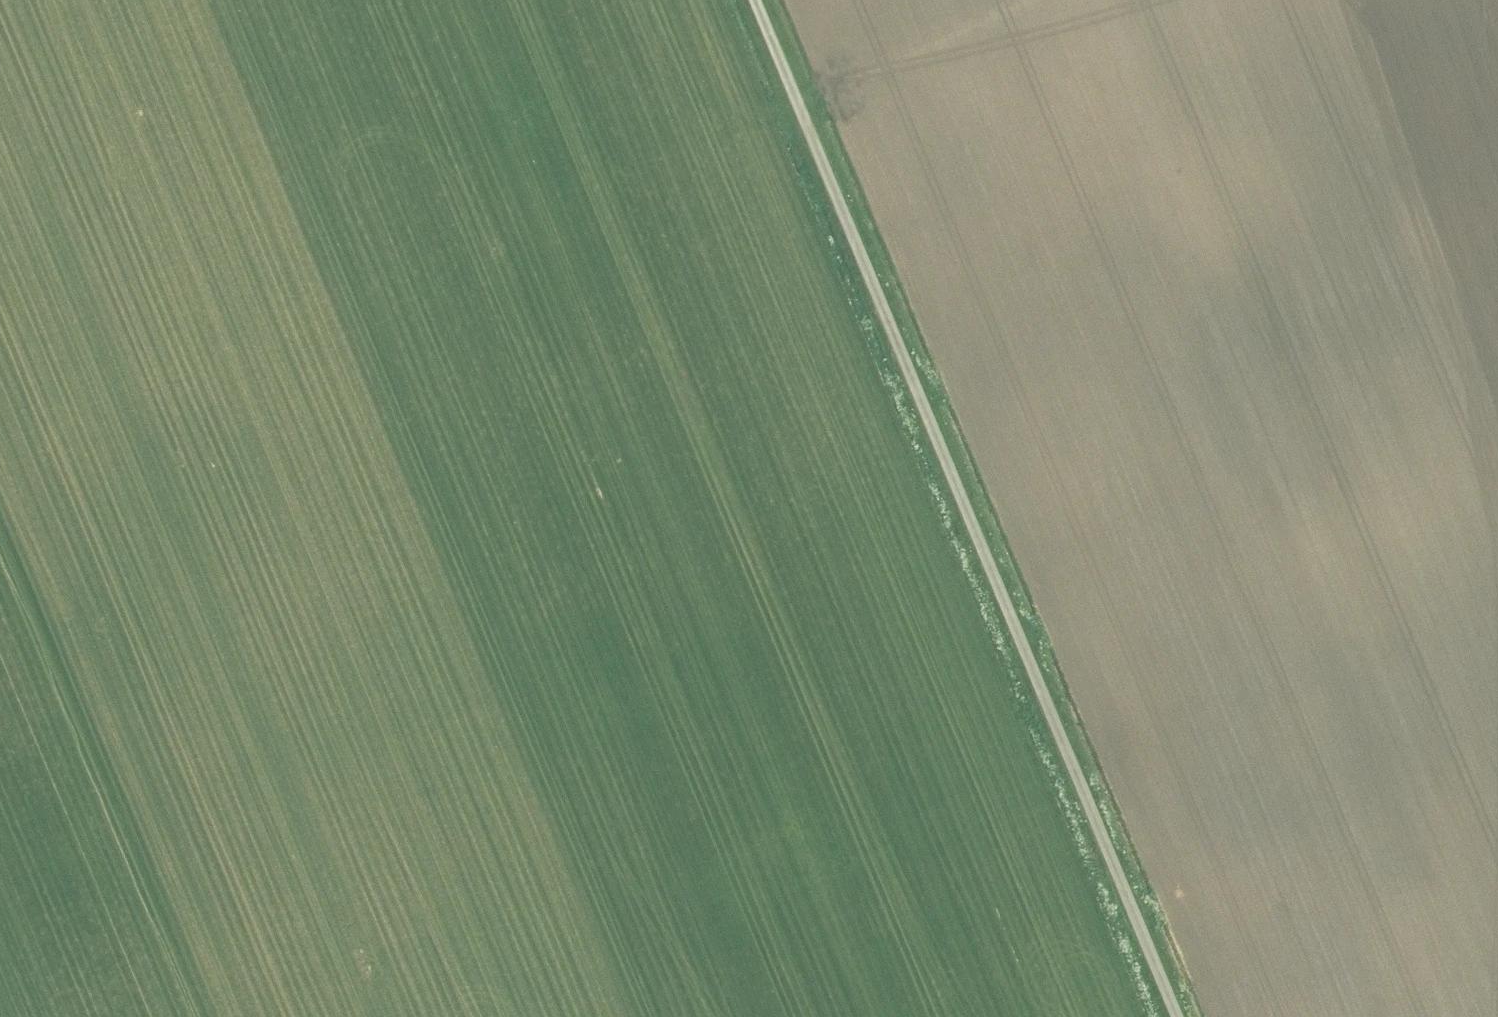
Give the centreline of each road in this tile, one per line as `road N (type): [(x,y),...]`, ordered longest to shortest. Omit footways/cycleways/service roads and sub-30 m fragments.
road 1 (unclassified): [(1175,1016),(753,0)]

